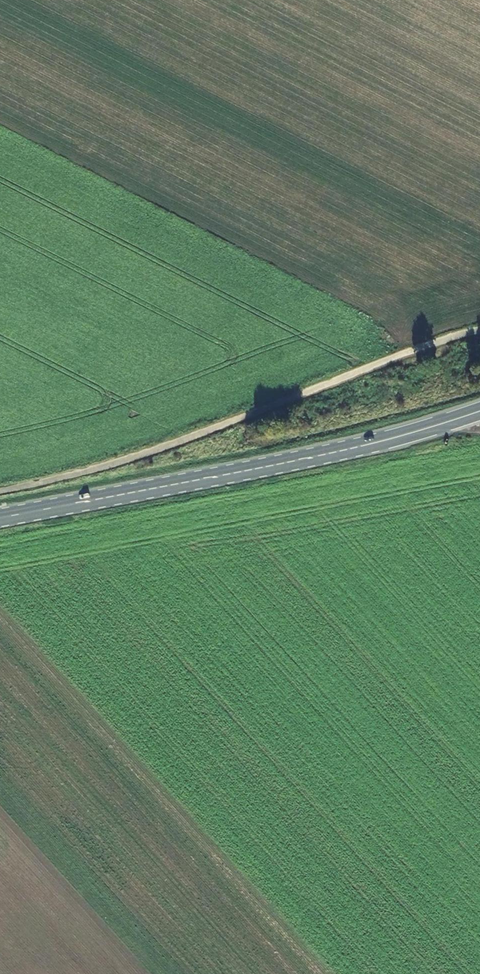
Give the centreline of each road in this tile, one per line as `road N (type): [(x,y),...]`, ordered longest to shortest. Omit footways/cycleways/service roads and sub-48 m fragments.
road 1 (track): [(0,492),(124,461),(479,331)]
road 2 (secondary): [(0,518),(327,454),(479,411)]

